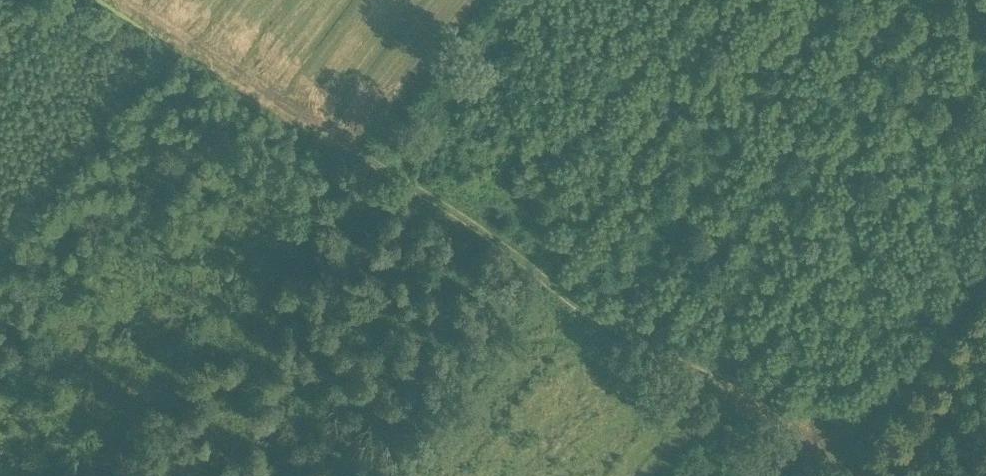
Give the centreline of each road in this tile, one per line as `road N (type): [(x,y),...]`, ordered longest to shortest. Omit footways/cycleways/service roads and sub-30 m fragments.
road 1 (track): [(851,475),(777,412),(629,336),(127,0)]
road 2 (track): [(864,475),(985,318)]

